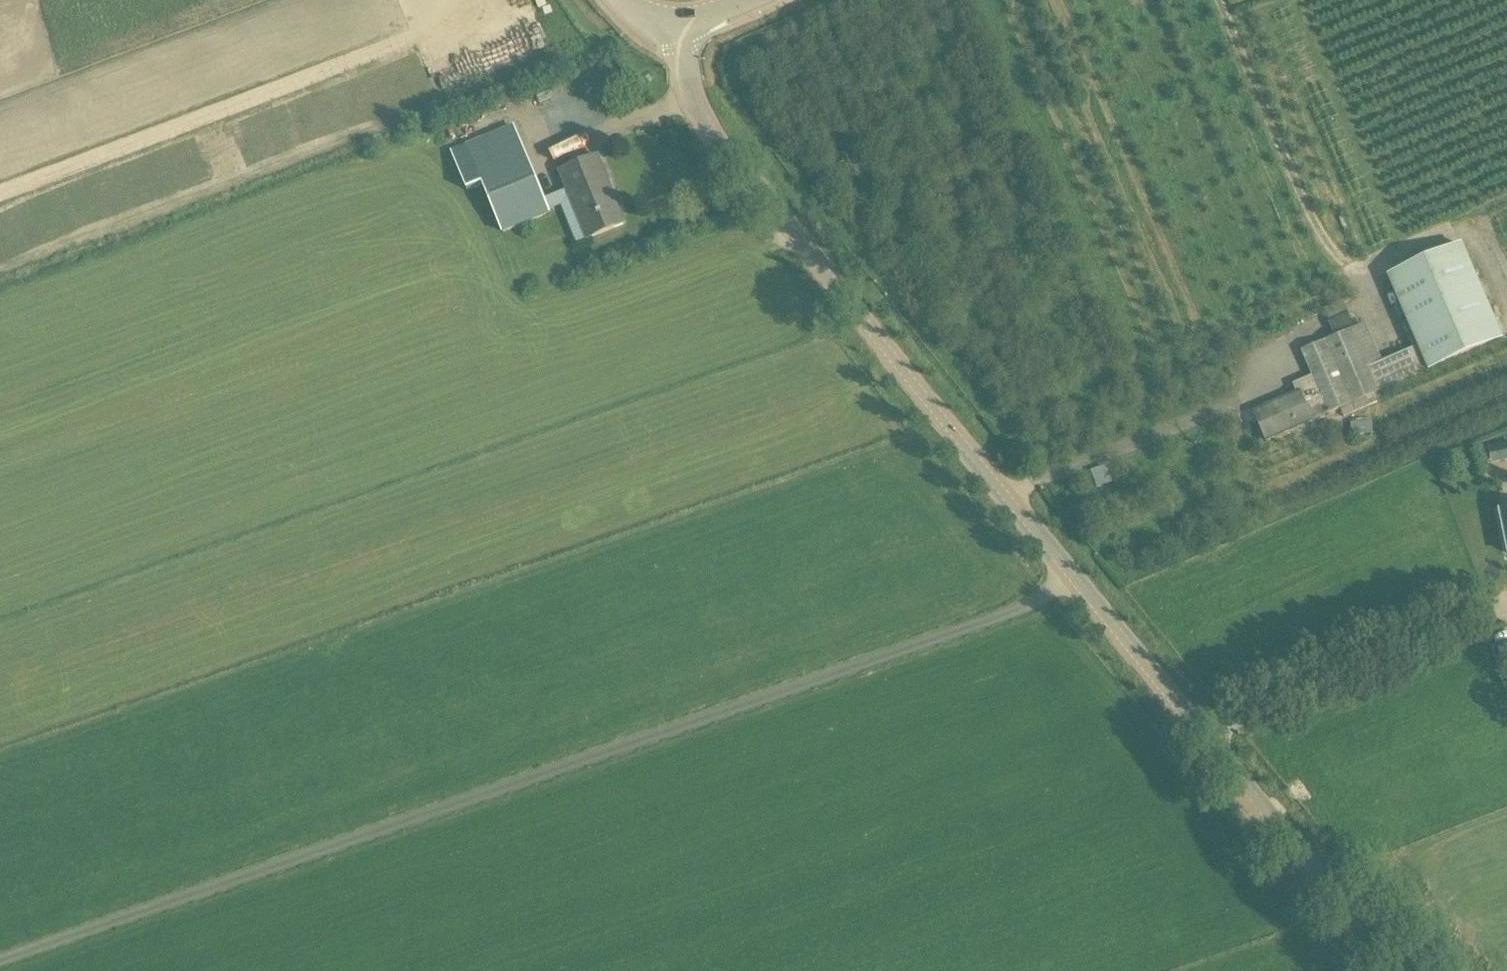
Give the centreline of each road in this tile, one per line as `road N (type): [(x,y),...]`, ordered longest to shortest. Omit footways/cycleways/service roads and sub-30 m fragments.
road 1 (tertiary): [(1396,970),(712,138),(691,103),(680,24)]

